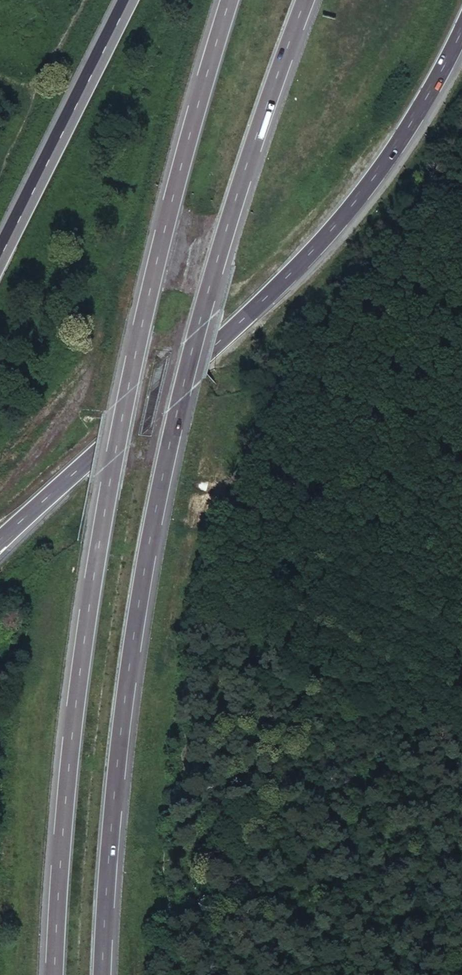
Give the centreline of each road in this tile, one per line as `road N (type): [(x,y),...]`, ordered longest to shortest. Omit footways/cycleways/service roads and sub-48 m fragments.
road 1 (motorway): [(99,974),(110,791),(149,532),(227,227),(301,0)]
road 2 (motorway): [(230,0),(109,465),(67,763),(57,974)]
road 3 (trunk): [(0,540),(235,326),(335,219),(390,146),(461,15)]
road 4 (trunk): [(129,0),(0,258)]
road 5 (track): [(461,744),(212,618)]
road 6 (track): [(0,170),(84,0)]

